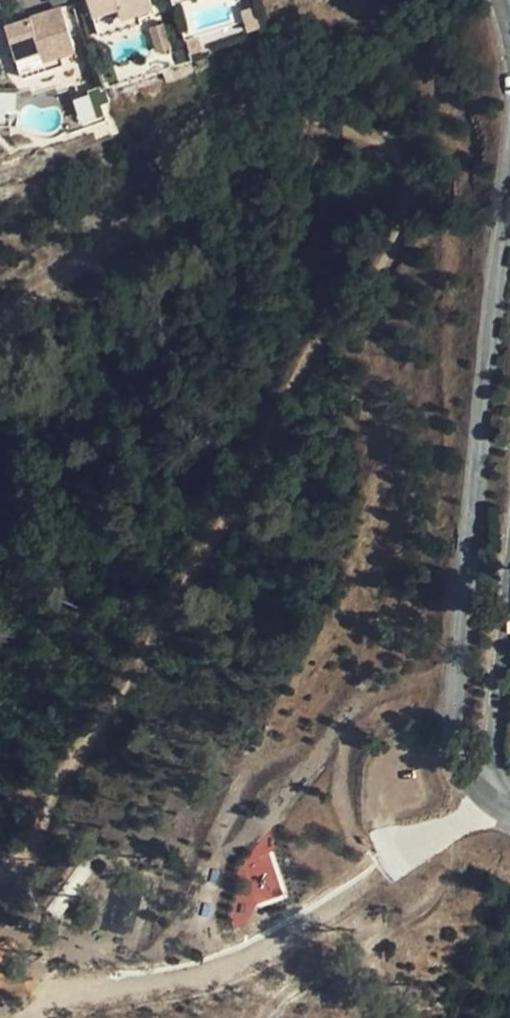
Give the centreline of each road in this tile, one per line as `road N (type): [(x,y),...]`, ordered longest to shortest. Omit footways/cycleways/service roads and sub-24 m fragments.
road 1 (residential): [(509,159),(451,743),(463,773),(488,798)]
road 2 (residential): [(488,798),(509,564)]

